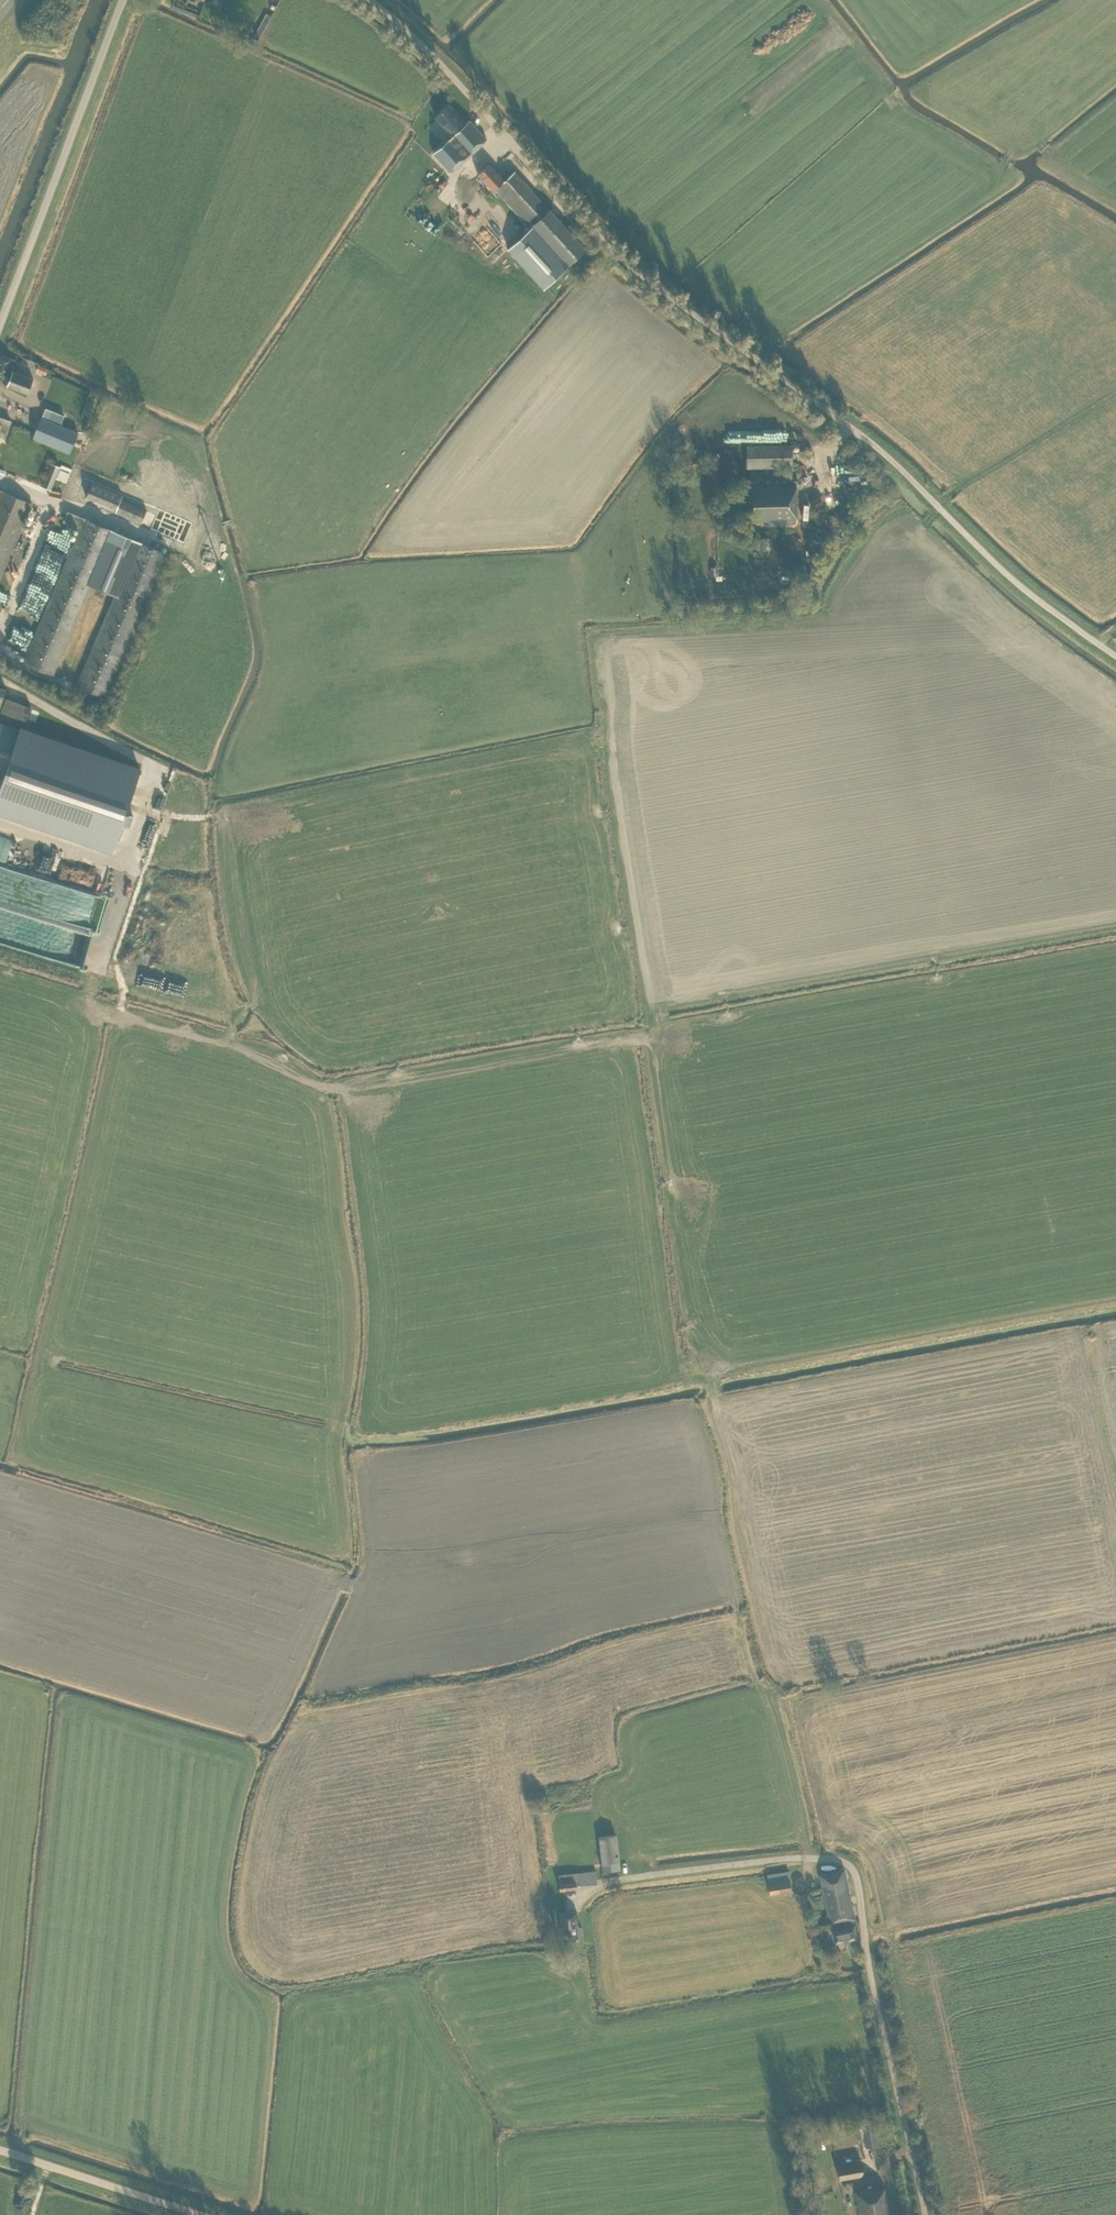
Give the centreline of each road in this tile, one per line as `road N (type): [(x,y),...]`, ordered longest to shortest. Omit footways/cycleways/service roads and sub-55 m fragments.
road 1 (unclassified): [(1115,655),(1020,585),(867,439),(608,245),(371,0)]
road 2 (unclassified): [(924,2214),(848,1862),(815,1853),(617,1878)]
road 3 (unclassified): [(0,324),(123,0)]
road 4 (unclassified): [(194,2214),(0,2152)]

